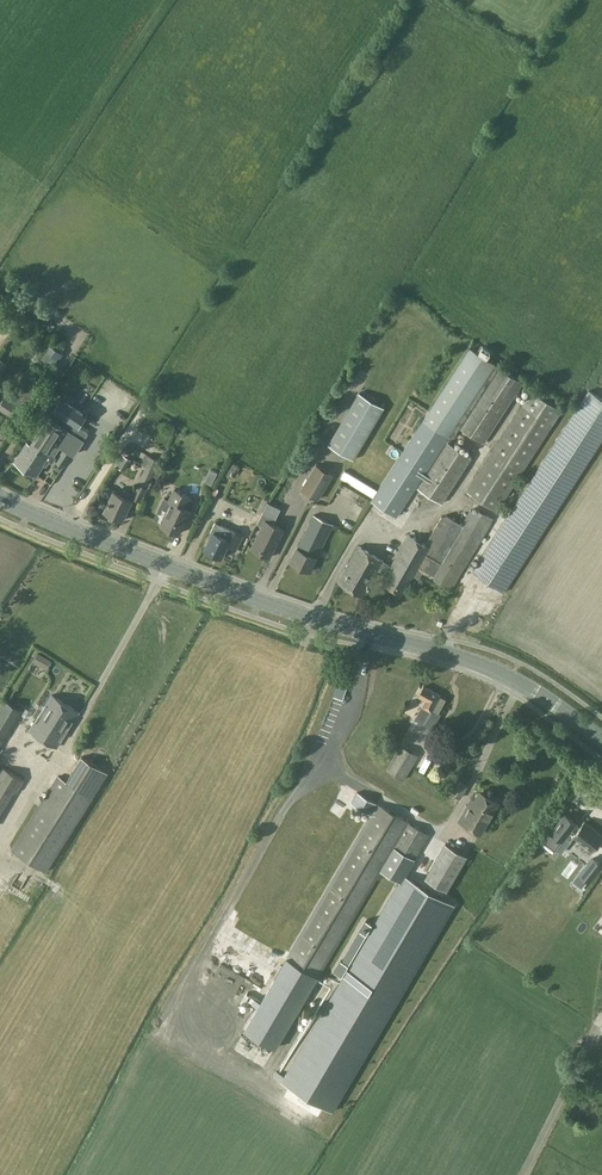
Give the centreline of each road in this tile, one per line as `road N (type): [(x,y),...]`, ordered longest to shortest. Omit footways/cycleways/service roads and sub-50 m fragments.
road 1 (secondary): [(601,740),(490,668),(314,621),(0,500)]

